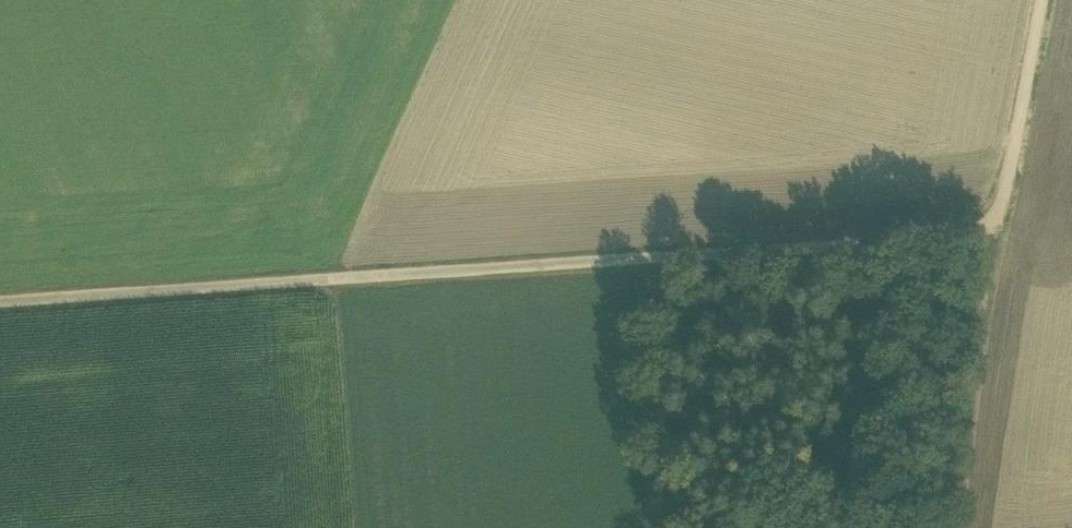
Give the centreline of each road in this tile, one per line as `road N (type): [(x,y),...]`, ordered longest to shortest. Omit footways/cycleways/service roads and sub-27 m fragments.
road 1 (track): [(993,242),(0,306)]
road 2 (track): [(1041,0),(974,366)]

